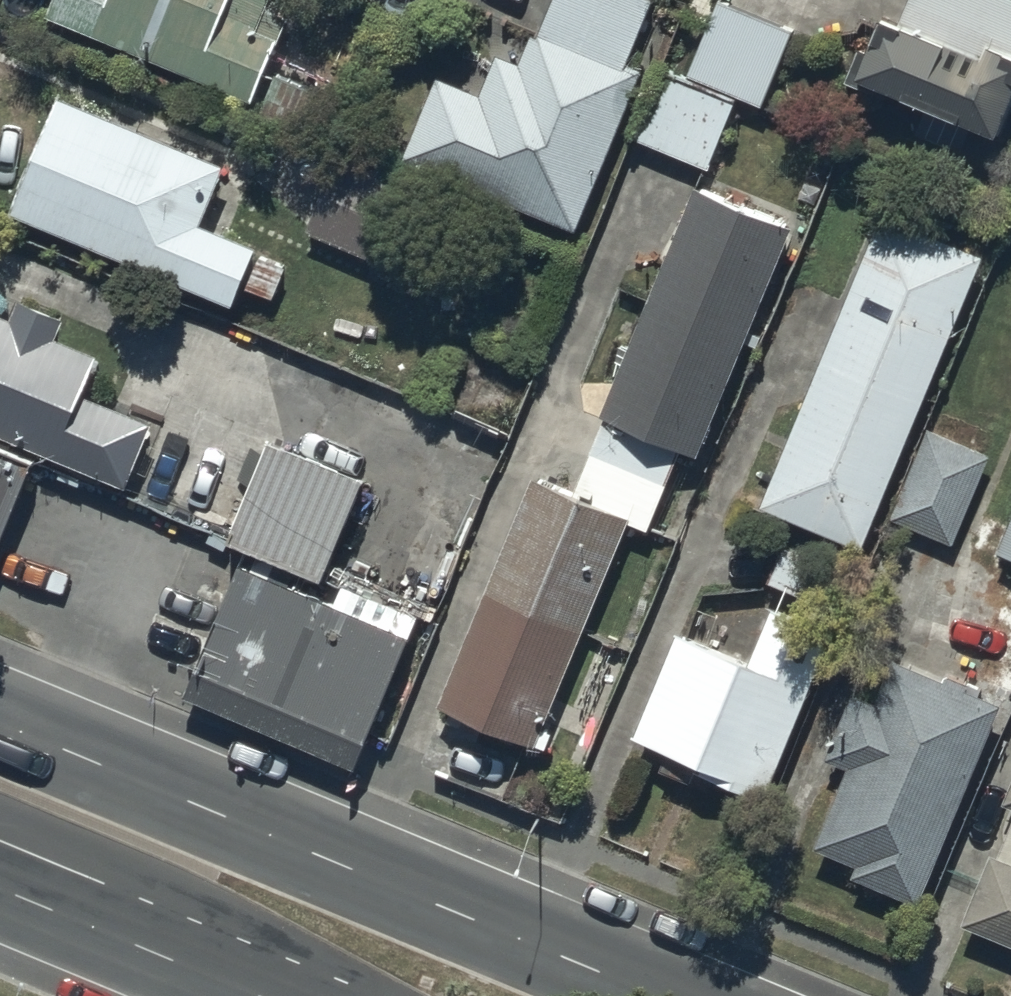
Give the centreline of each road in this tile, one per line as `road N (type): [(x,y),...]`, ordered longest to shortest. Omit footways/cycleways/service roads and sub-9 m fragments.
road 1 (trunk): [(0,726),(654,995)]
road 2 (trunk): [(244,995),(0,895)]

